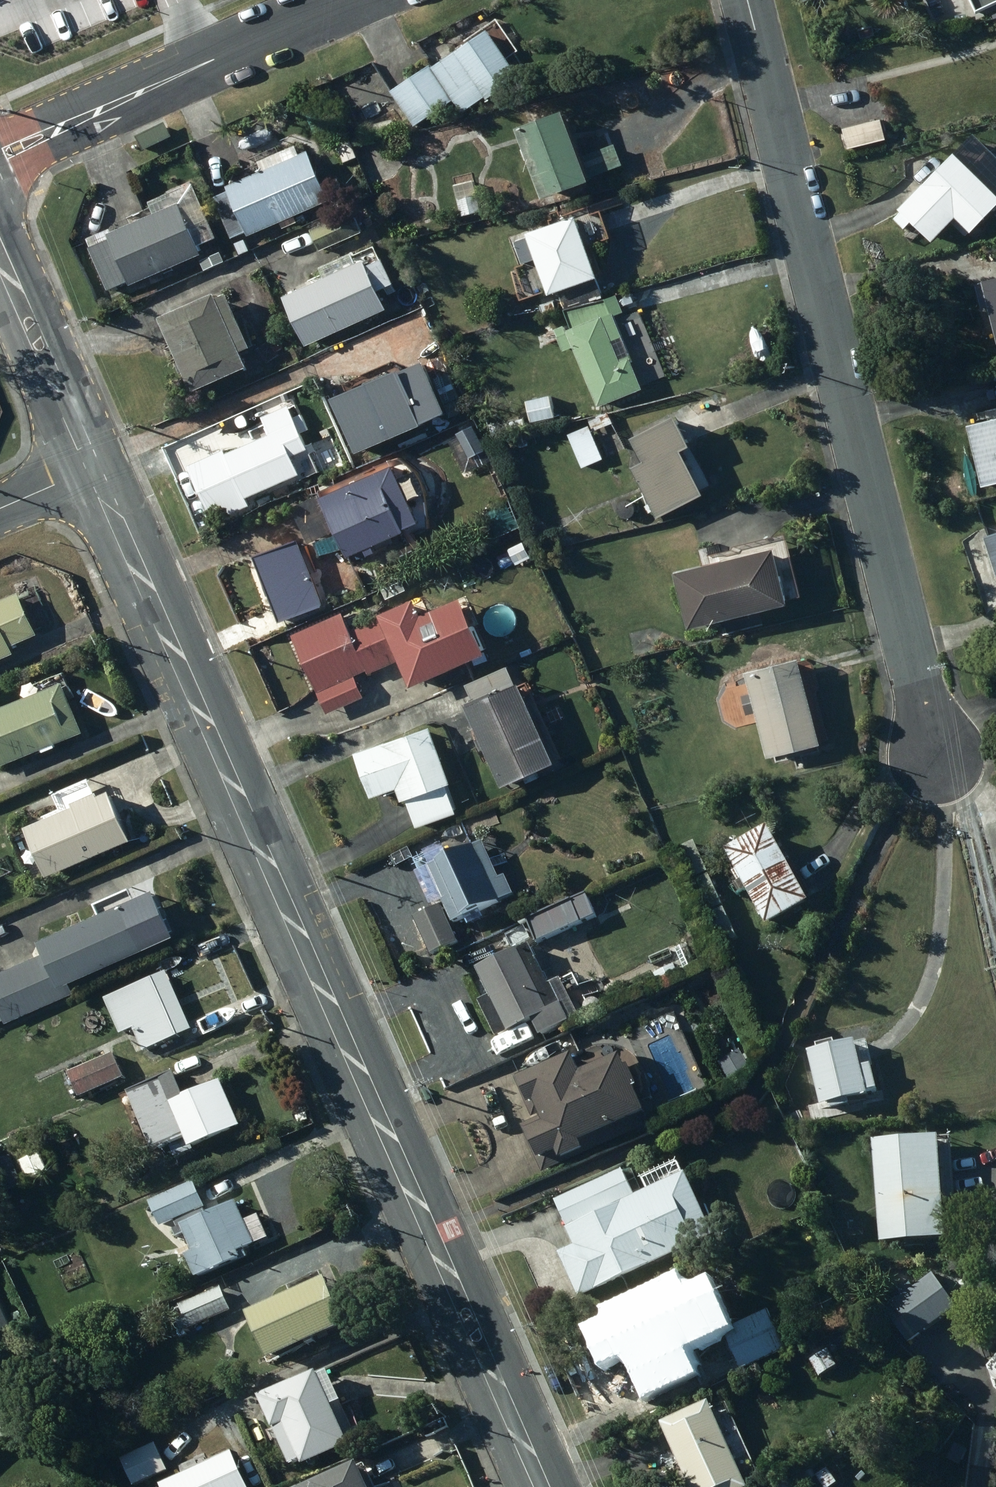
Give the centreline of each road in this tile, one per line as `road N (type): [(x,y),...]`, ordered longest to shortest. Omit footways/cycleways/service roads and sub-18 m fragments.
road 1 (secondary): [(92,470),(540,1486)]
road 2 (residential): [(747,0),(936,748)]
road 3 (residential): [(0,152),(346,0)]
road 4 (secondary): [(0,255),(92,470)]

